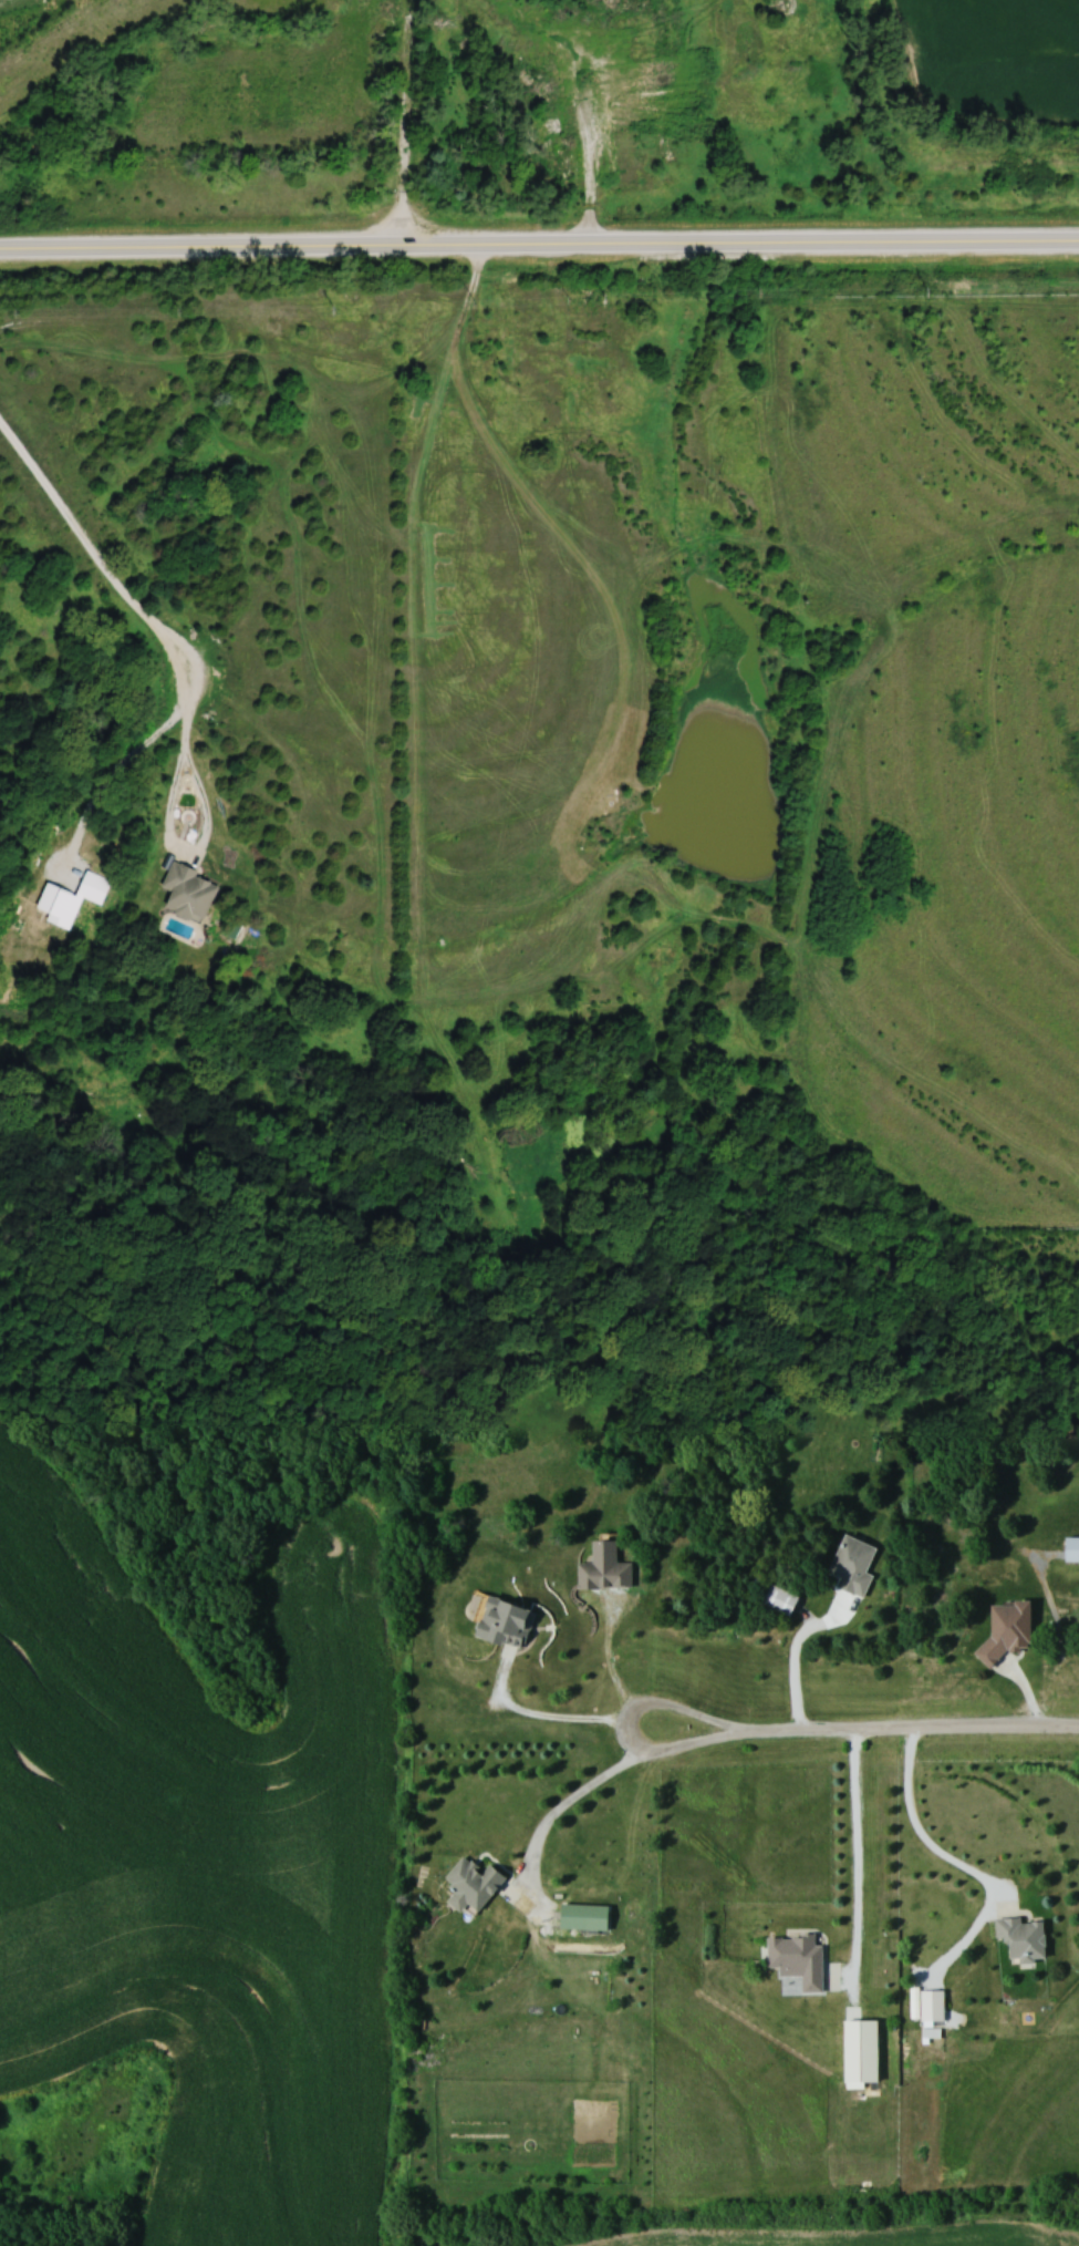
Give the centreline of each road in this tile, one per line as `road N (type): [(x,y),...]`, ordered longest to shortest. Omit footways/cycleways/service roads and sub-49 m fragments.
road 1 (secondary): [(0,251),(1078,243)]
road 2 (residential): [(1078,1723),(730,1728)]
road 3 (residential): [(730,1728),(650,1700),(632,1704),(623,1727),(651,1751),(730,1728)]

